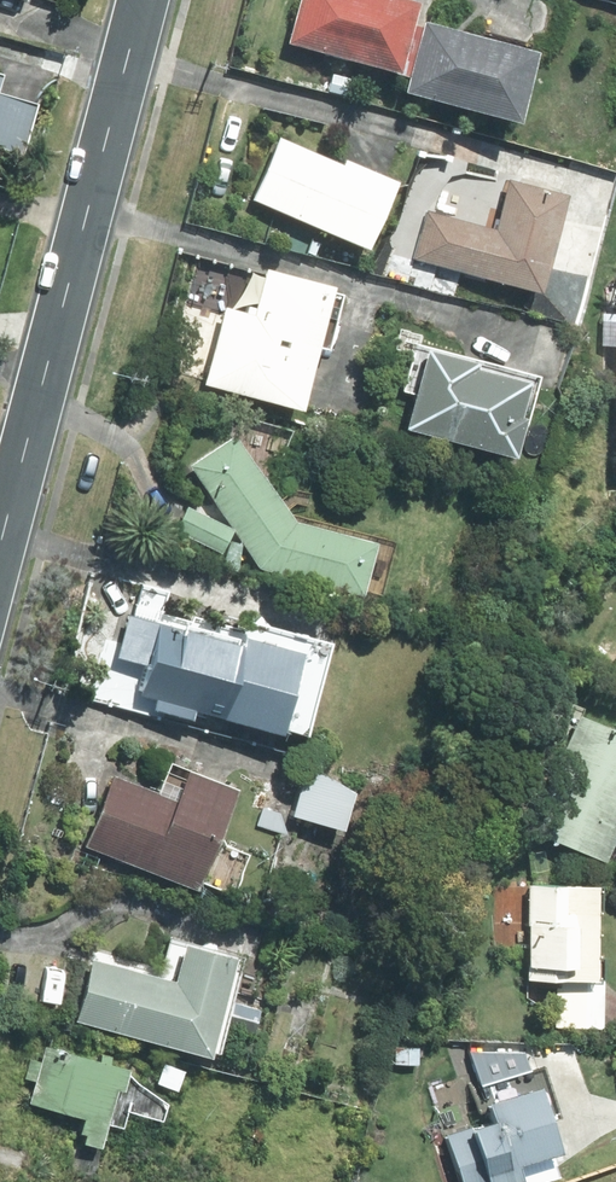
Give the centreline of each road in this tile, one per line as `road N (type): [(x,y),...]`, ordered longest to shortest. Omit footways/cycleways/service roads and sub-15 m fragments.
road 1 (tertiary): [(0,464),(118,0)]

